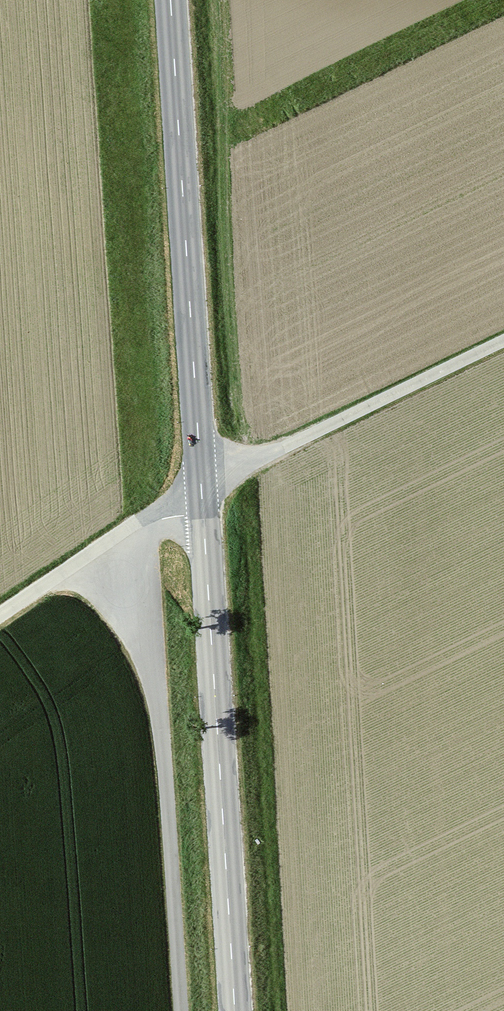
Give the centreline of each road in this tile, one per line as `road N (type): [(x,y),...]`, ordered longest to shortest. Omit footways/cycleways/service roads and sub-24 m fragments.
road 1 (tertiary): [(235,1010),(170,0)]
road 2 (track): [(0,616),(146,515),(503,341)]
road 3 (track): [(181,1010),(146,515)]

